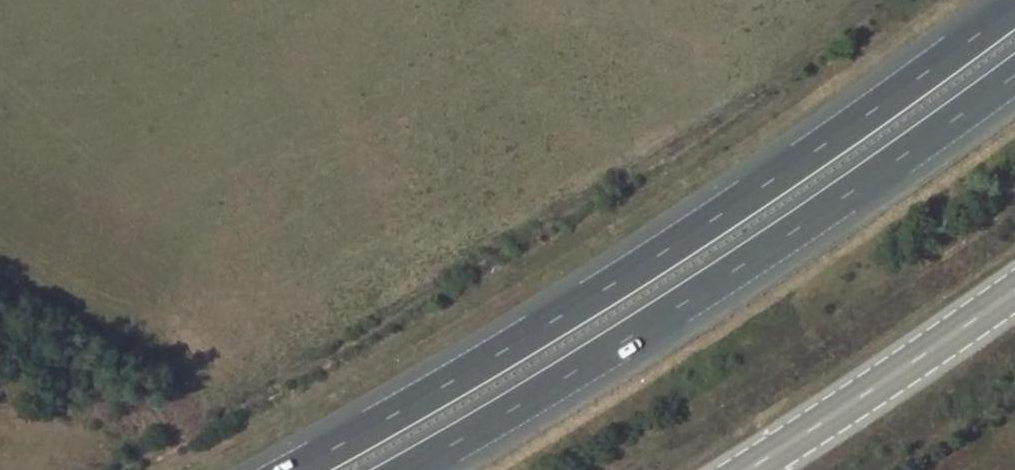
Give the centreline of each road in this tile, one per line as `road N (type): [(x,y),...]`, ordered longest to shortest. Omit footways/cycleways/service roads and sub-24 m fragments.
road 1 (motorway): [(1014,7),(637,268),(293,469)]
road 2 (motorway): [(408,469),(665,315),(1014,76)]
road 3 (secondary): [(1014,289),(746,469)]

